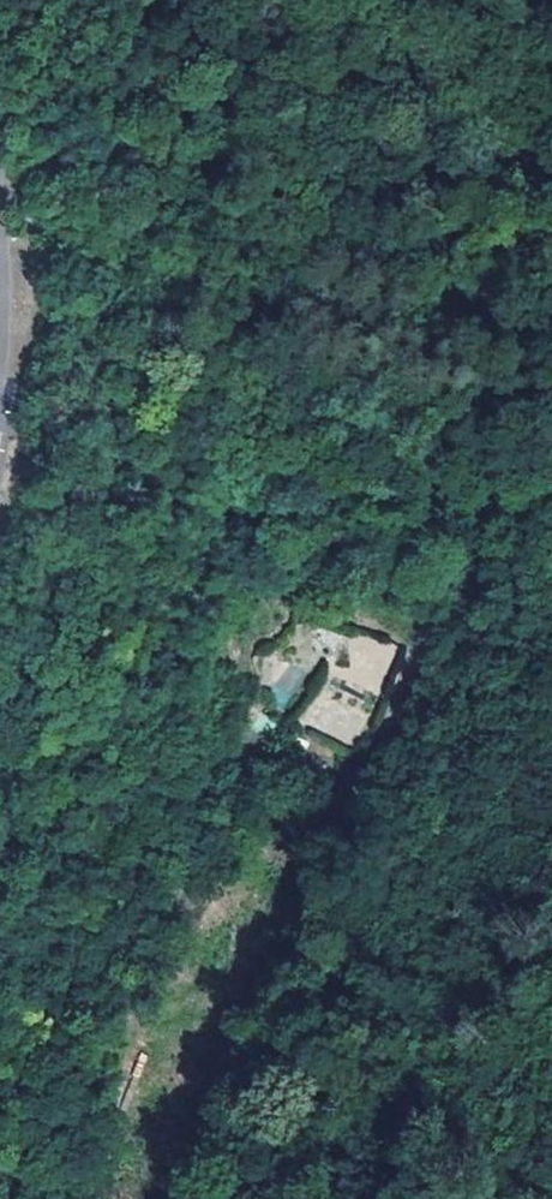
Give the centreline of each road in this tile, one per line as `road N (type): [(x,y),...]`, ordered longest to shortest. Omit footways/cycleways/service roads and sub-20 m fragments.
road 1 (track): [(551,34),(525,263),(471,480),(374,779),(192,1198)]

